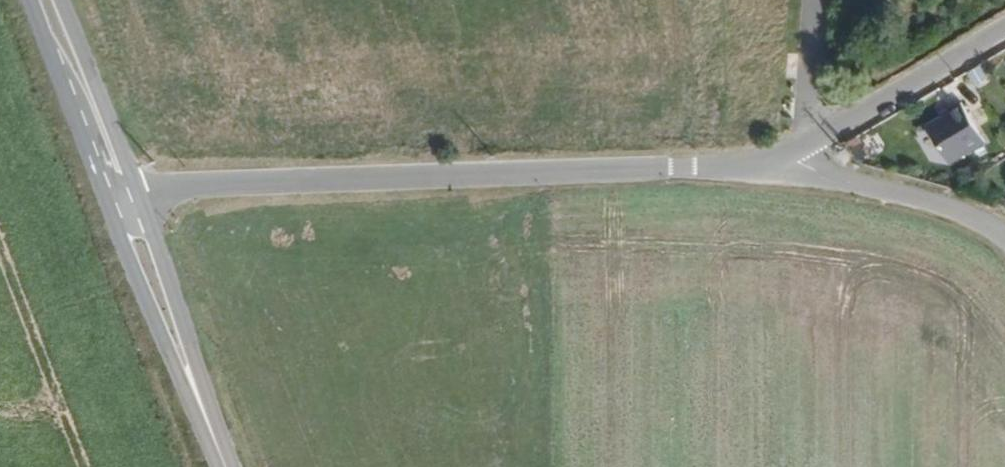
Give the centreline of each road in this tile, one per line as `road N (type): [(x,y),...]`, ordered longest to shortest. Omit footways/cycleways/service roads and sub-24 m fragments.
road 1 (unclassified): [(138,195),(188,184),(408,171),(685,168),(795,150)]
road 2 (primary): [(106,205),(222,466)]
road 3 (primary): [(228,466),(138,195)]
road 4 (residential): [(795,150),(828,174),(959,212),(1004,236)]
road 5 (residential): [(807,143),(1004,32)]
road 6 (primary): [(31,0),(106,205)]
road 7 (primary): [(138,195),(61,0)]
road 8 (residential): [(807,143),(815,0)]

